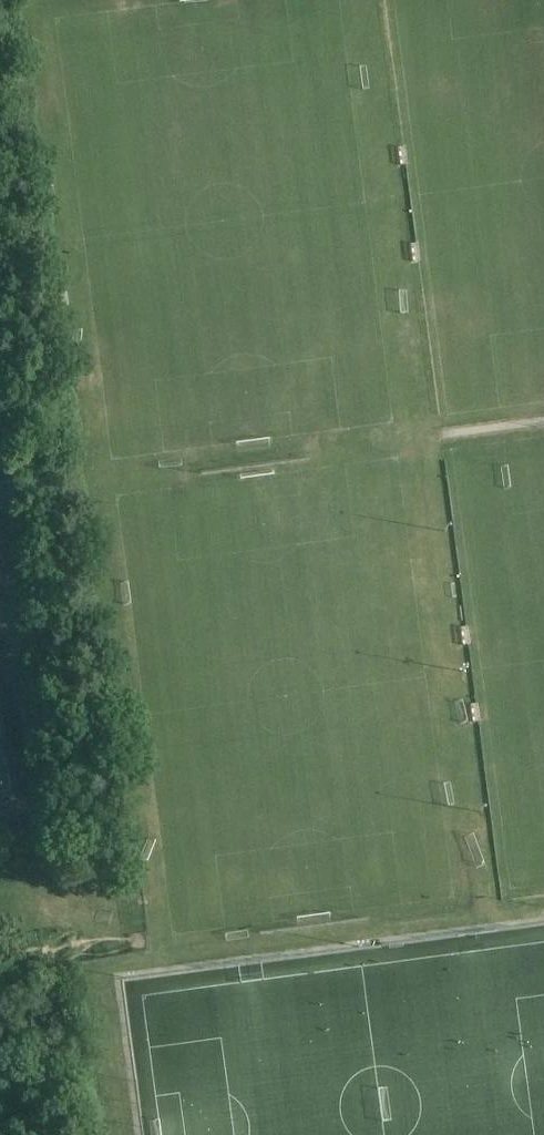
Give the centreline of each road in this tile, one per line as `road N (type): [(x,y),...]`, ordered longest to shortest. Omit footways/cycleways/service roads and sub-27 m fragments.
road 1 (residential): [(35,798),(12,630),(0,623)]

